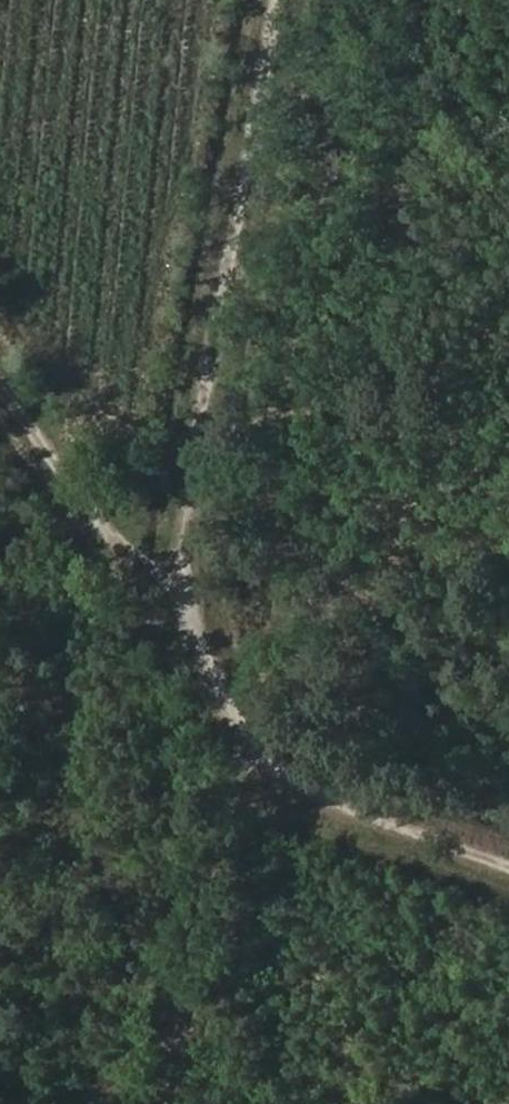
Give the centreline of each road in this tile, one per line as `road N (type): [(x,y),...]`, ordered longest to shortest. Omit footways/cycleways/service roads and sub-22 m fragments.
road 1 (track): [(0,400),(110,541),(186,592),(262,769),(407,834),(508,868)]
road 2 (track): [(186,592),(276,0)]
road 3 (track): [(250,740),(167,924),(170,1103)]

